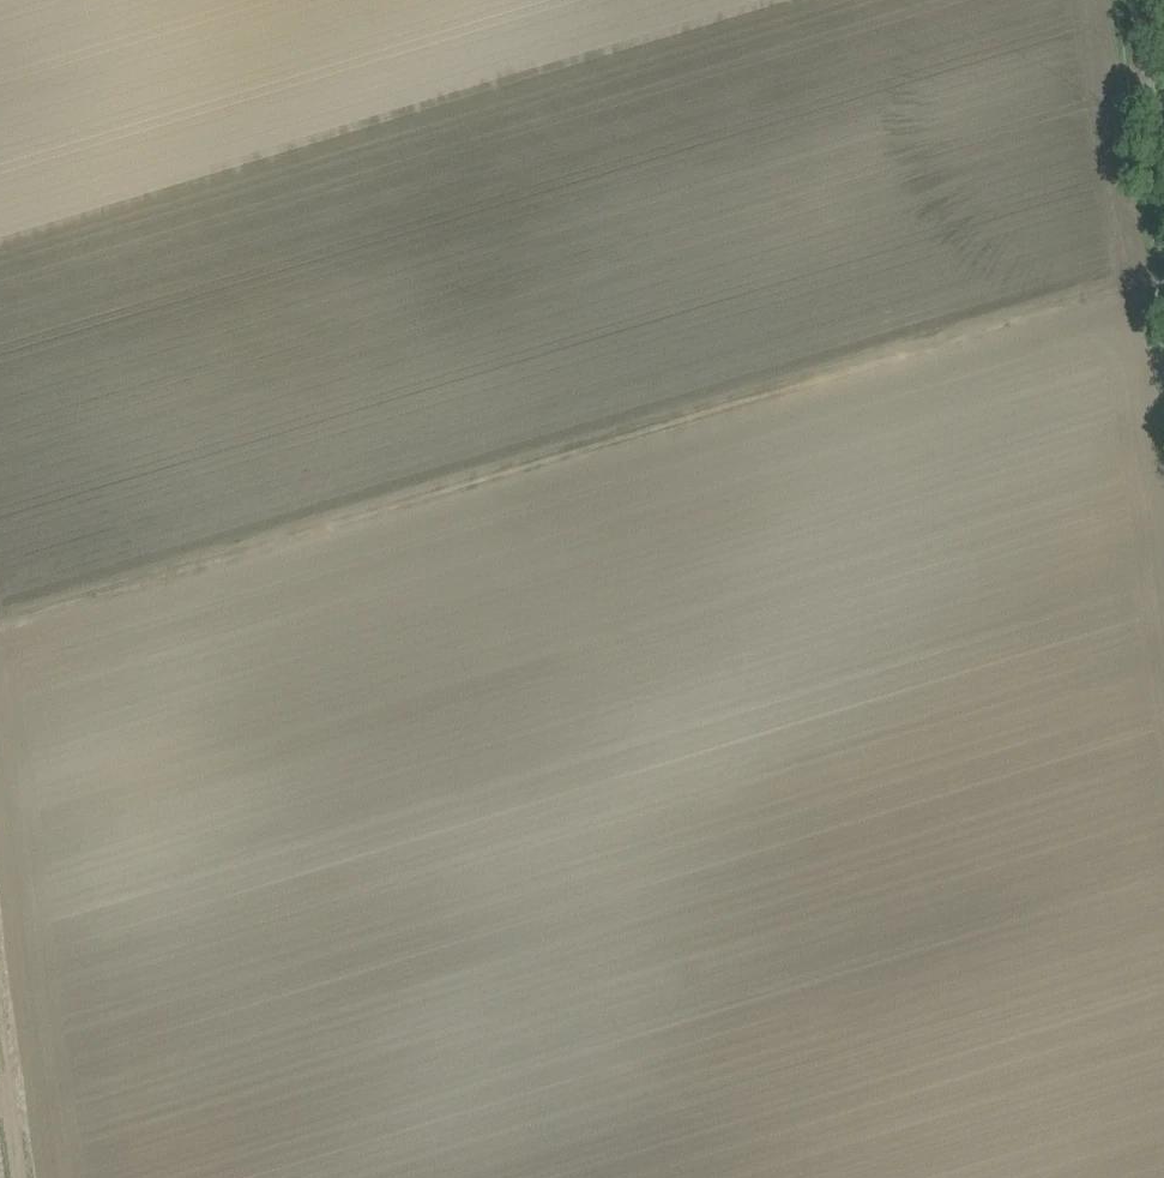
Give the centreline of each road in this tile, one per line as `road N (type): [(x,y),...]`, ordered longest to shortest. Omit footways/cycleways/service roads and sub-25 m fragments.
road 1 (track): [(1163,285),(0,628)]
road 2 (track): [(1163,136),(1146,0)]

